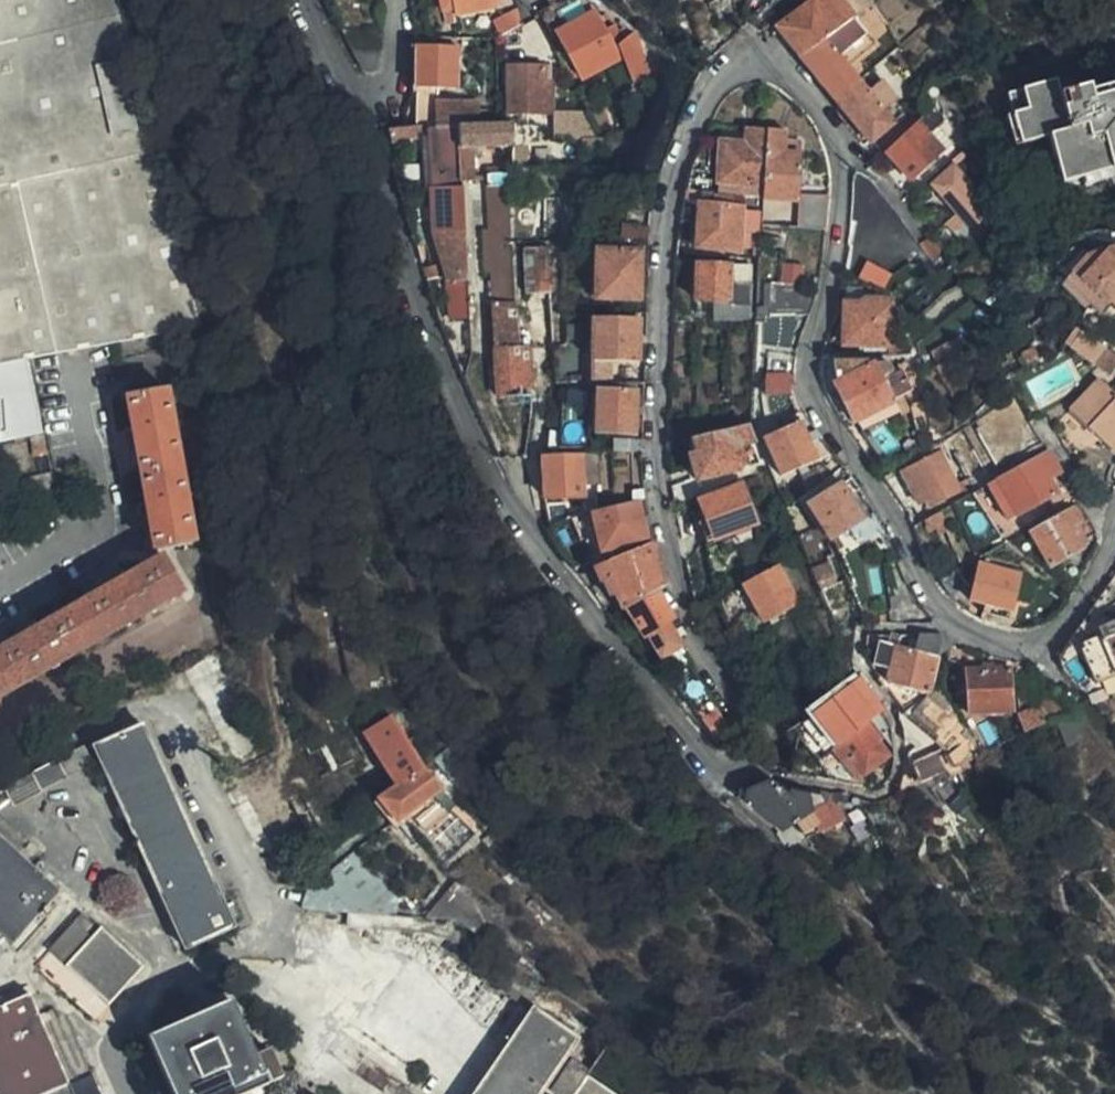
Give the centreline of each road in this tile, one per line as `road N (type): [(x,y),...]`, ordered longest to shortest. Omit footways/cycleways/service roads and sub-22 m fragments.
road 1 (residential): [(355,102),(438,349),(506,483),(694,749),(716,765),(740,763),(750,745),(703,648),(663,491),(656,355),(668,207),(699,97),(722,71),(758,57),(788,70),(821,109),(840,146),(841,214),(810,366),(822,408),(918,580),(959,616),(1010,644),(1047,642),(1082,608),(1114,543)]
road 2 (residential): [(355,102),(381,100),(395,81),(397,0)]

